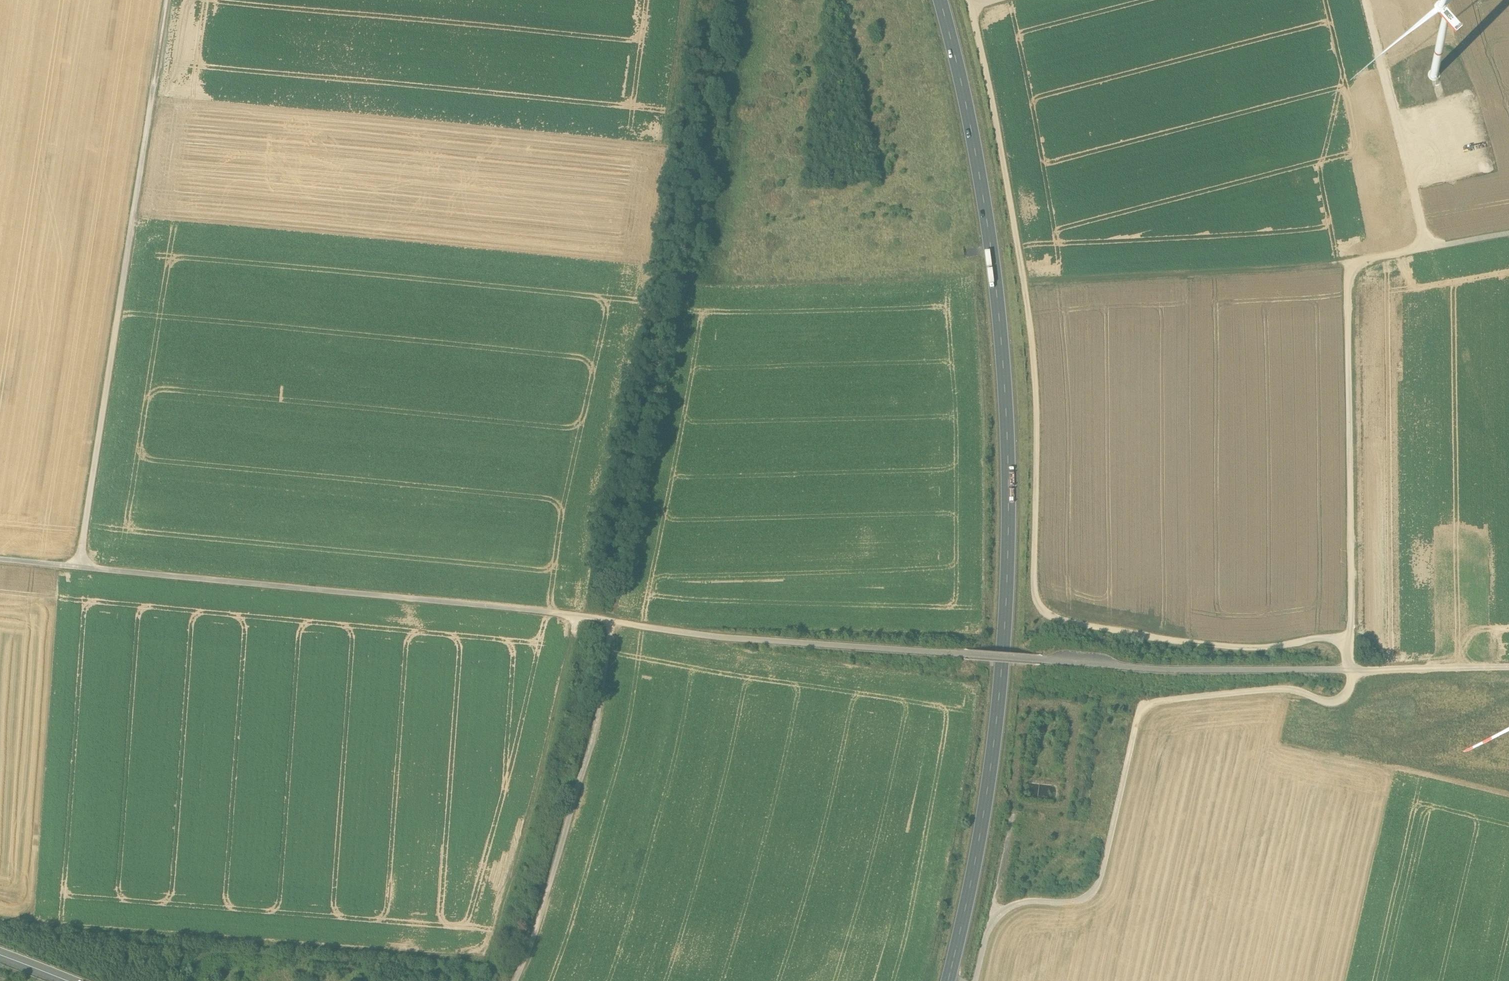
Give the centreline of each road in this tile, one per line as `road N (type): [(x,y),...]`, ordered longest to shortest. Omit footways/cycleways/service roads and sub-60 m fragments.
road 1 (unclassified): [(1508,667),(1125,669),(0,557)]
road 2 (primary): [(949,980),(979,857),(1000,712),(1011,552),(997,285),(941,0)]
road 3 (track): [(967,0),(1031,331),(1037,588),(1045,614),(1146,637),(1252,646),(1351,634)]
road 4 (track): [(579,614),(493,952),(330,950),(0,915)]
road 5 (track): [(1352,670),(1337,702),(1280,688),(1145,705),(1096,893),(1069,904),(1023,900),(991,908),(975,980)]
road 6 (track): [(172,0),(78,565)]
road 7 (track): [(1352,670),(1347,263),(1382,256)]
road 8 (track): [(612,620),(588,753),(514,980)]
road 9 (track): [(1347,263),(1024,281)]
road 10 (track): [(1382,256),(1405,230),(1409,190),(1365,0)]
road 11 (track): [(1508,234),(1382,256)]

